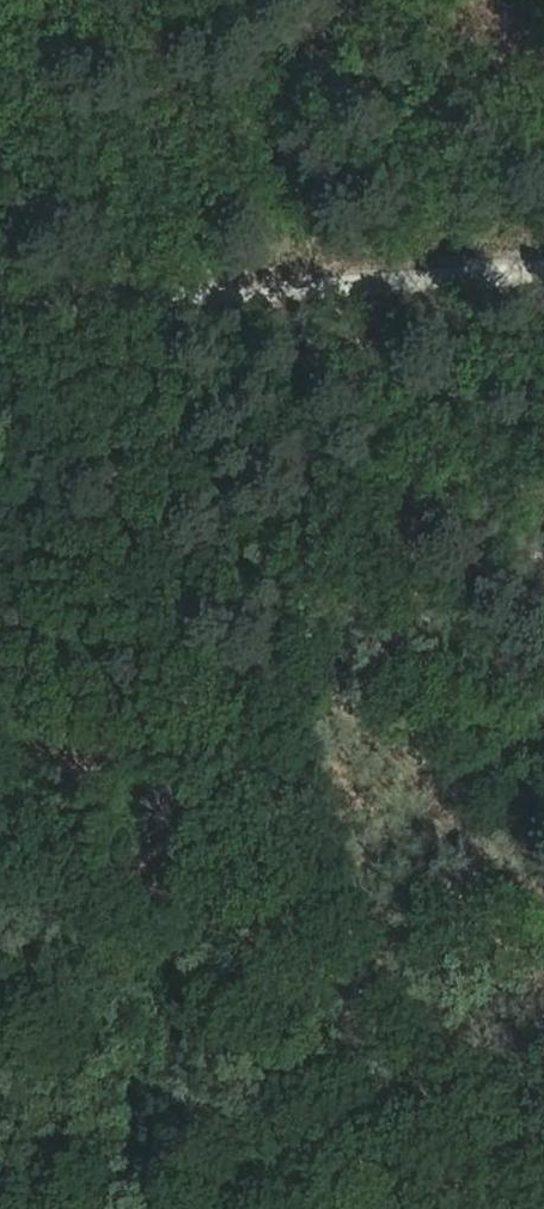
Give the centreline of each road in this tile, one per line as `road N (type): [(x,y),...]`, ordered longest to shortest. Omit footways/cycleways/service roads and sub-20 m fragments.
road 1 (track): [(543,261),(0,298)]

